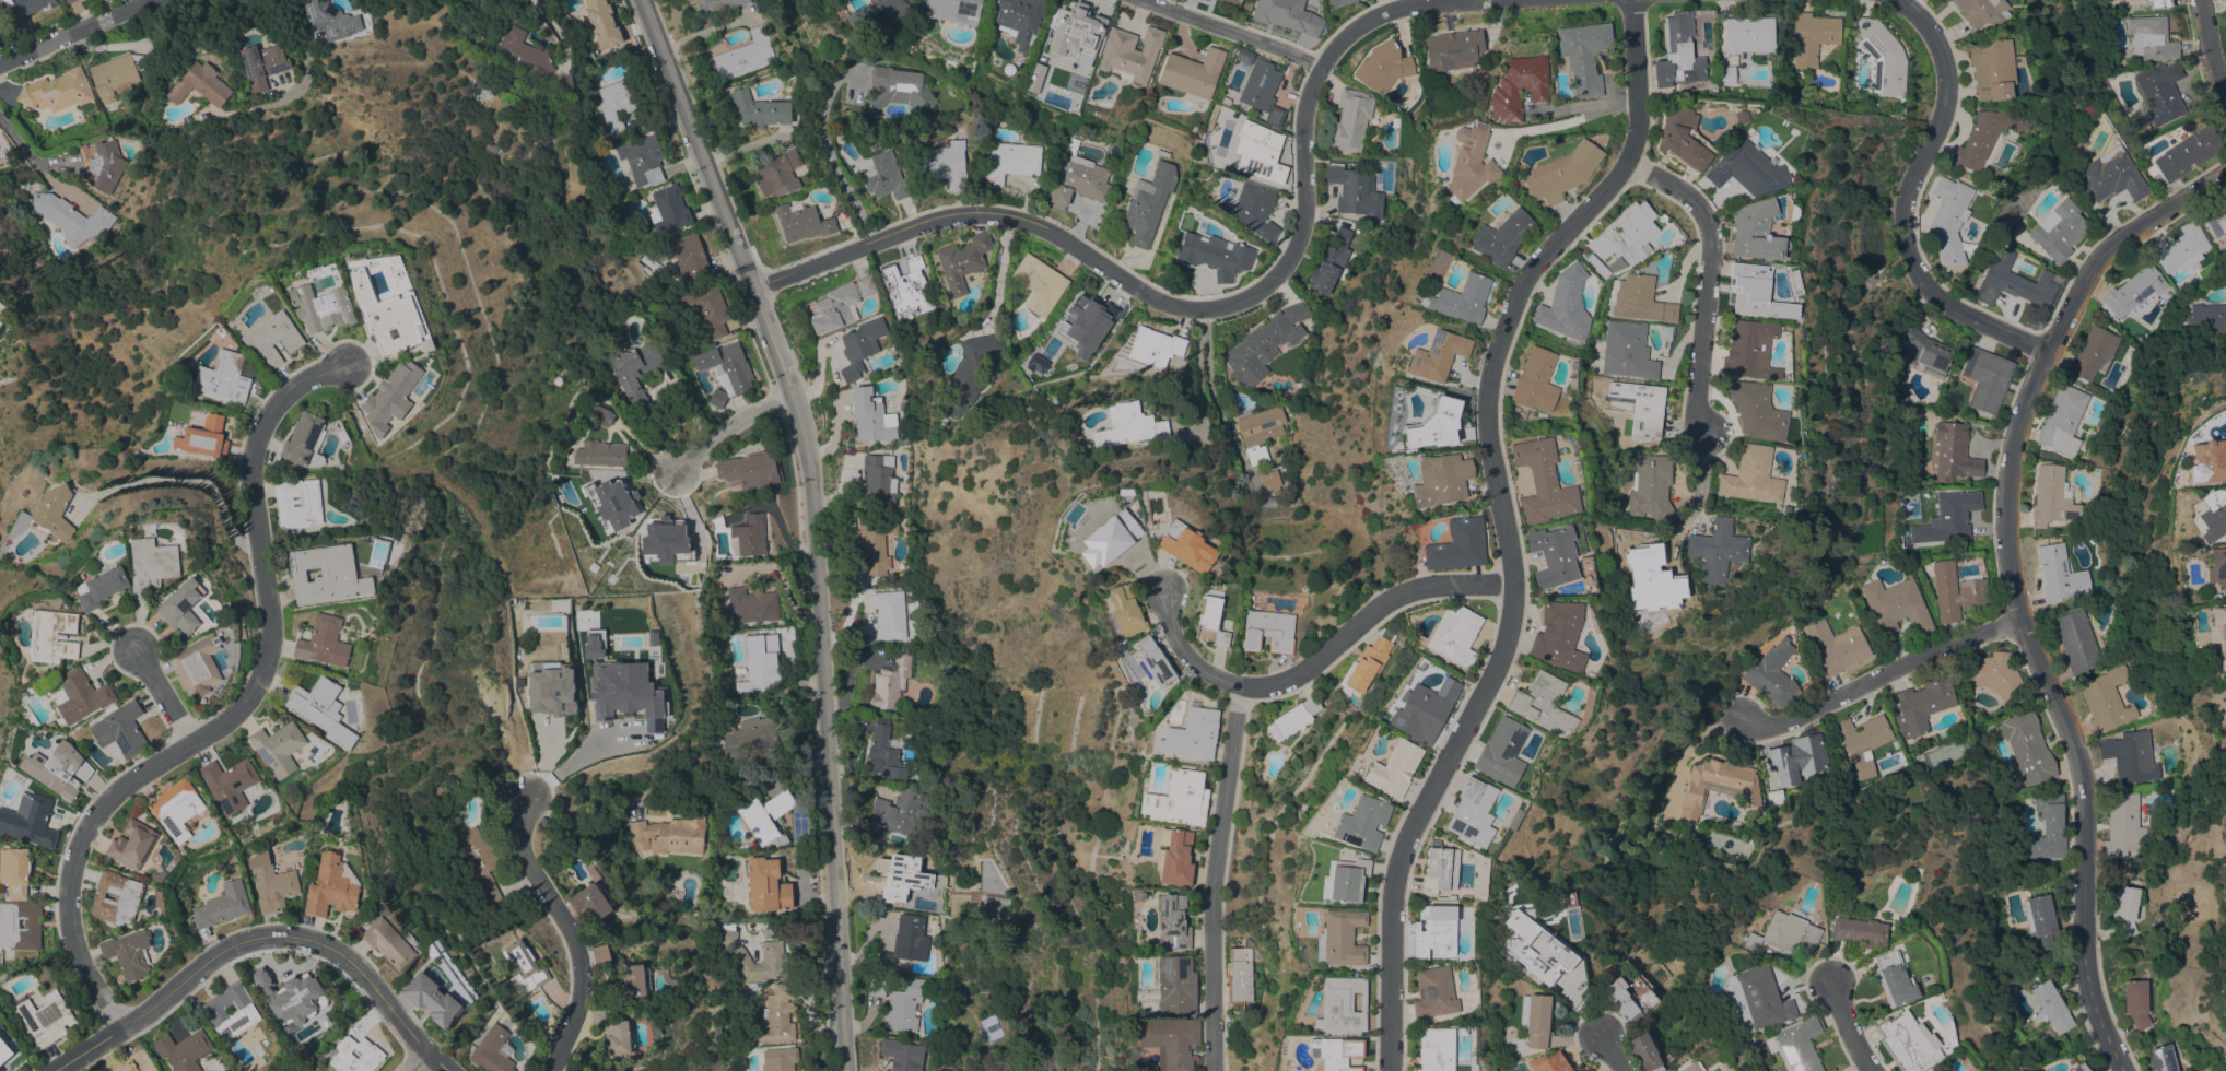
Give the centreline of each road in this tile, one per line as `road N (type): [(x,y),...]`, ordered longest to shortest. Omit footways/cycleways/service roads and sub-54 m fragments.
road 1 (residential): [(1385,1070),(1397,854),(1493,672),(1509,622),(1513,585),(1485,419),(1487,375),(1520,286),(1626,164),(1637,132),(1630,0)]
road 2 (residential): [(845,1070),(806,454),(792,395),(636,0)]
road 3 (residential): [(2119,1070),(2100,1035),(2064,730),(2043,668),(2015,624),(2004,537),(2007,463),(2017,415),(2102,250),(2225,172)]
road 4 (residential): [(1484,0),(1417,3),(1374,15),(1342,37),(1307,96),(1302,222),(1287,261),(1252,296),(1174,309),(1039,227),(966,215),(926,223),(750,291)]
road 5 (residential): [(344,365),(294,386),(258,436),(254,503),(271,634),(253,694),(105,798),(70,859),(70,929),(117,1031)]
road 6 (residential): [(56,1070),(225,950),(256,937),(300,938),(344,955),(429,1055)]
road 7 (residential): [(2046,352),(1945,305),(1907,255),(1907,186),(1944,94),(1932,36),(1896,0)]
road 8 (residential): [(1513,585),(1402,593),(1294,676),(1242,687),(1188,661),(1170,635),(1162,593)]
road 9 (residential): [(1209,1070),(1208,892),(1242,687)]
road 10 (residential): [(1703,434),(1694,403),(1706,227),(1690,201),(1626,164)]
road 11 (residential): [(534,795),(526,851),(582,969),(577,1025),(554,1070)]
road 12 (residential): [(2015,624),(1754,740)]
road 13 (residential): [(1319,69),(1137,0)]
road 14 (residential): [(156,0),(0,65)]
road 15 (residential): [(792,395),(740,417),(675,472)]

